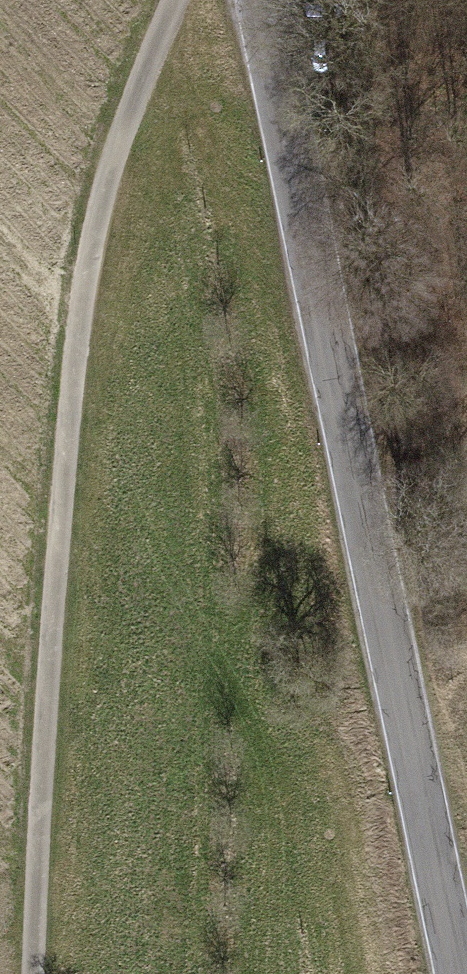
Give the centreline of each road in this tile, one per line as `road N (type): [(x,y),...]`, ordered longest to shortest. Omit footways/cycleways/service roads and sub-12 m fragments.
road 1 (tertiary): [(457,973),(261,0)]
road 2 (residential): [(175,0),(101,192),(83,302),(48,621),(30,973)]

